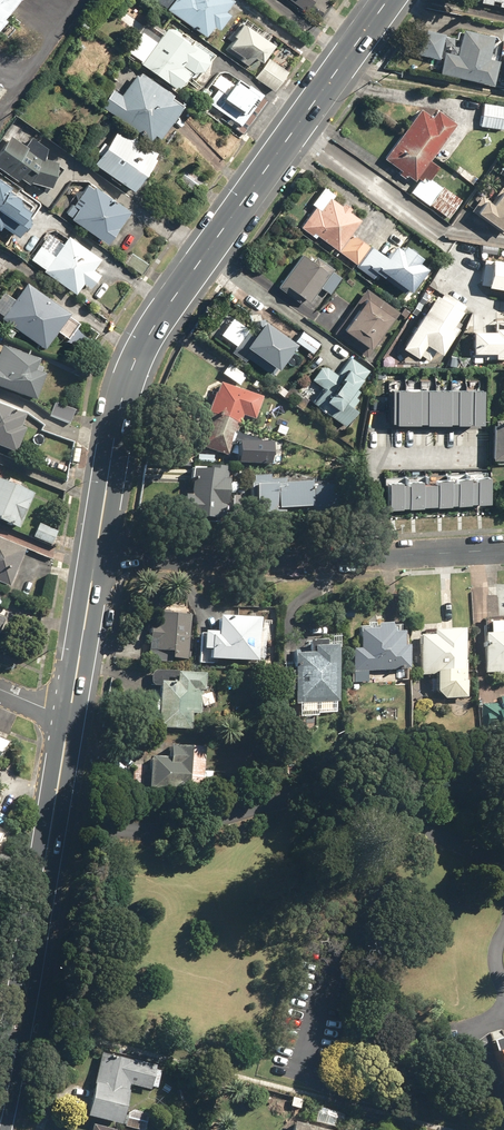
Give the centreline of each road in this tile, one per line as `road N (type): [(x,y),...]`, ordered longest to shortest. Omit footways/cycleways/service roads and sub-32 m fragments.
road 1 (primary): [(388,0),(144,343),(120,409),(96,551)]
road 2 (primary): [(71,712),(0,1098)]
road 3 (residential): [(96,551),(357,558)]
road 4 (residential): [(357,558),(356,441),(462,438)]
road 5 (primary): [(96,551),(71,712)]
road 6 (residential): [(357,558),(503,549)]

